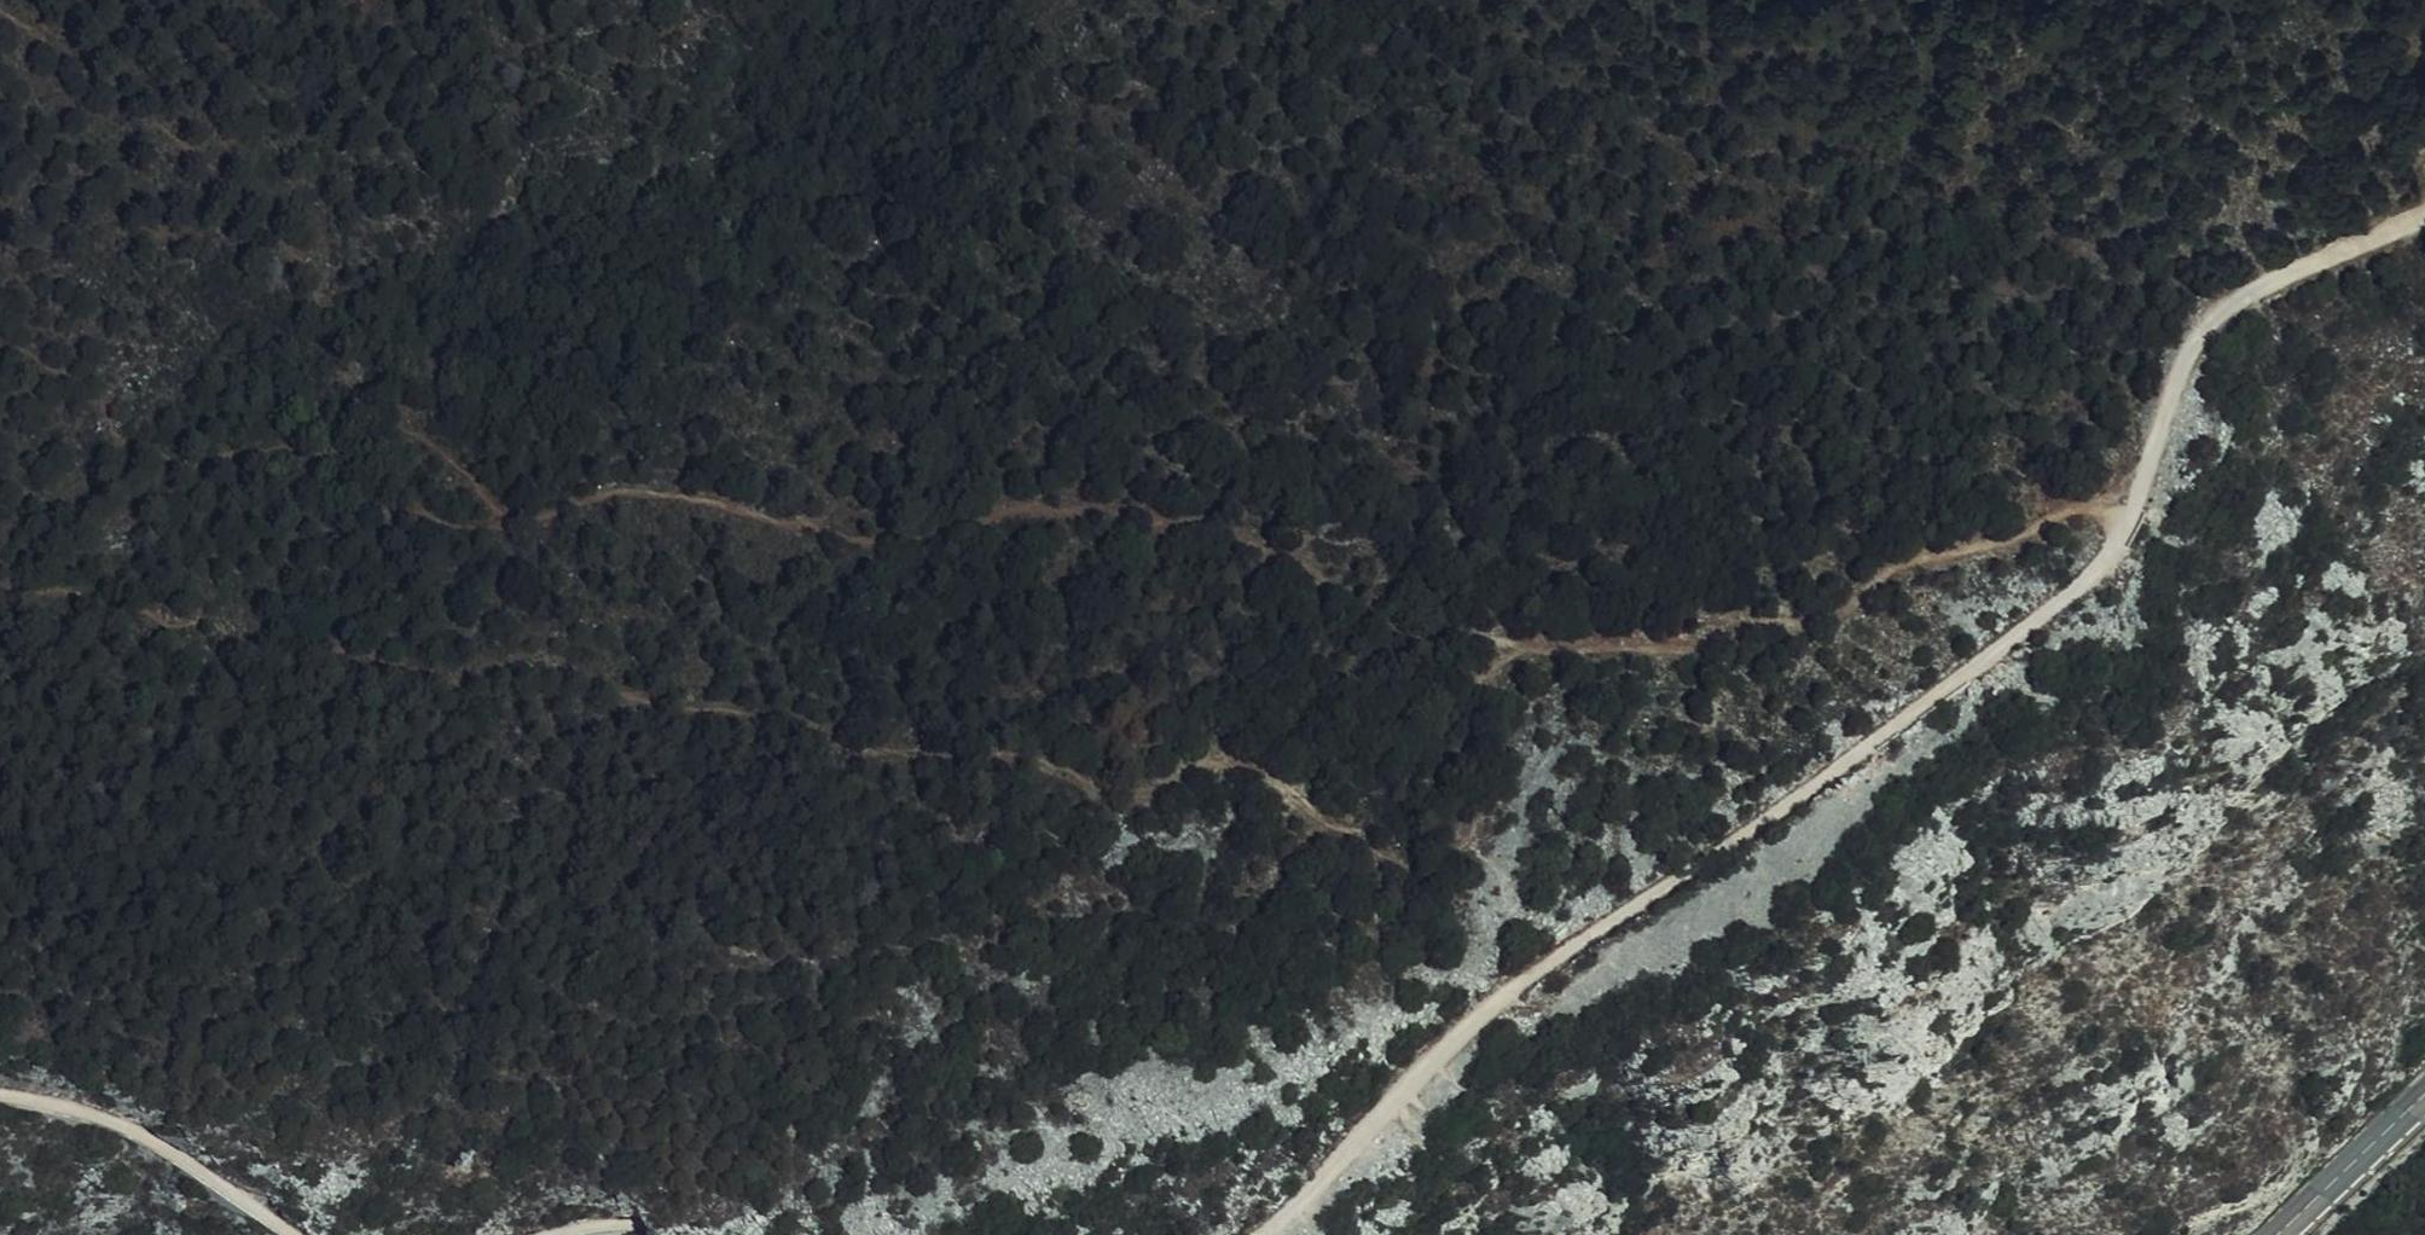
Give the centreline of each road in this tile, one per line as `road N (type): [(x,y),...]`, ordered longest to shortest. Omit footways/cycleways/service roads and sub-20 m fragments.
road 1 (track): [(1263,1234),(1288,1219),(1426,1062),(1487,1011),(2087,587),(2142,501),(2194,341),(2235,302),(2424,218)]
road 2 (track): [(0,1096),(111,1120),(283,1234)]
road 3 (secondary): [(2271,1234),(2424,1088)]
road 4 (track): [(546,1234),(603,1222),(684,1234)]

